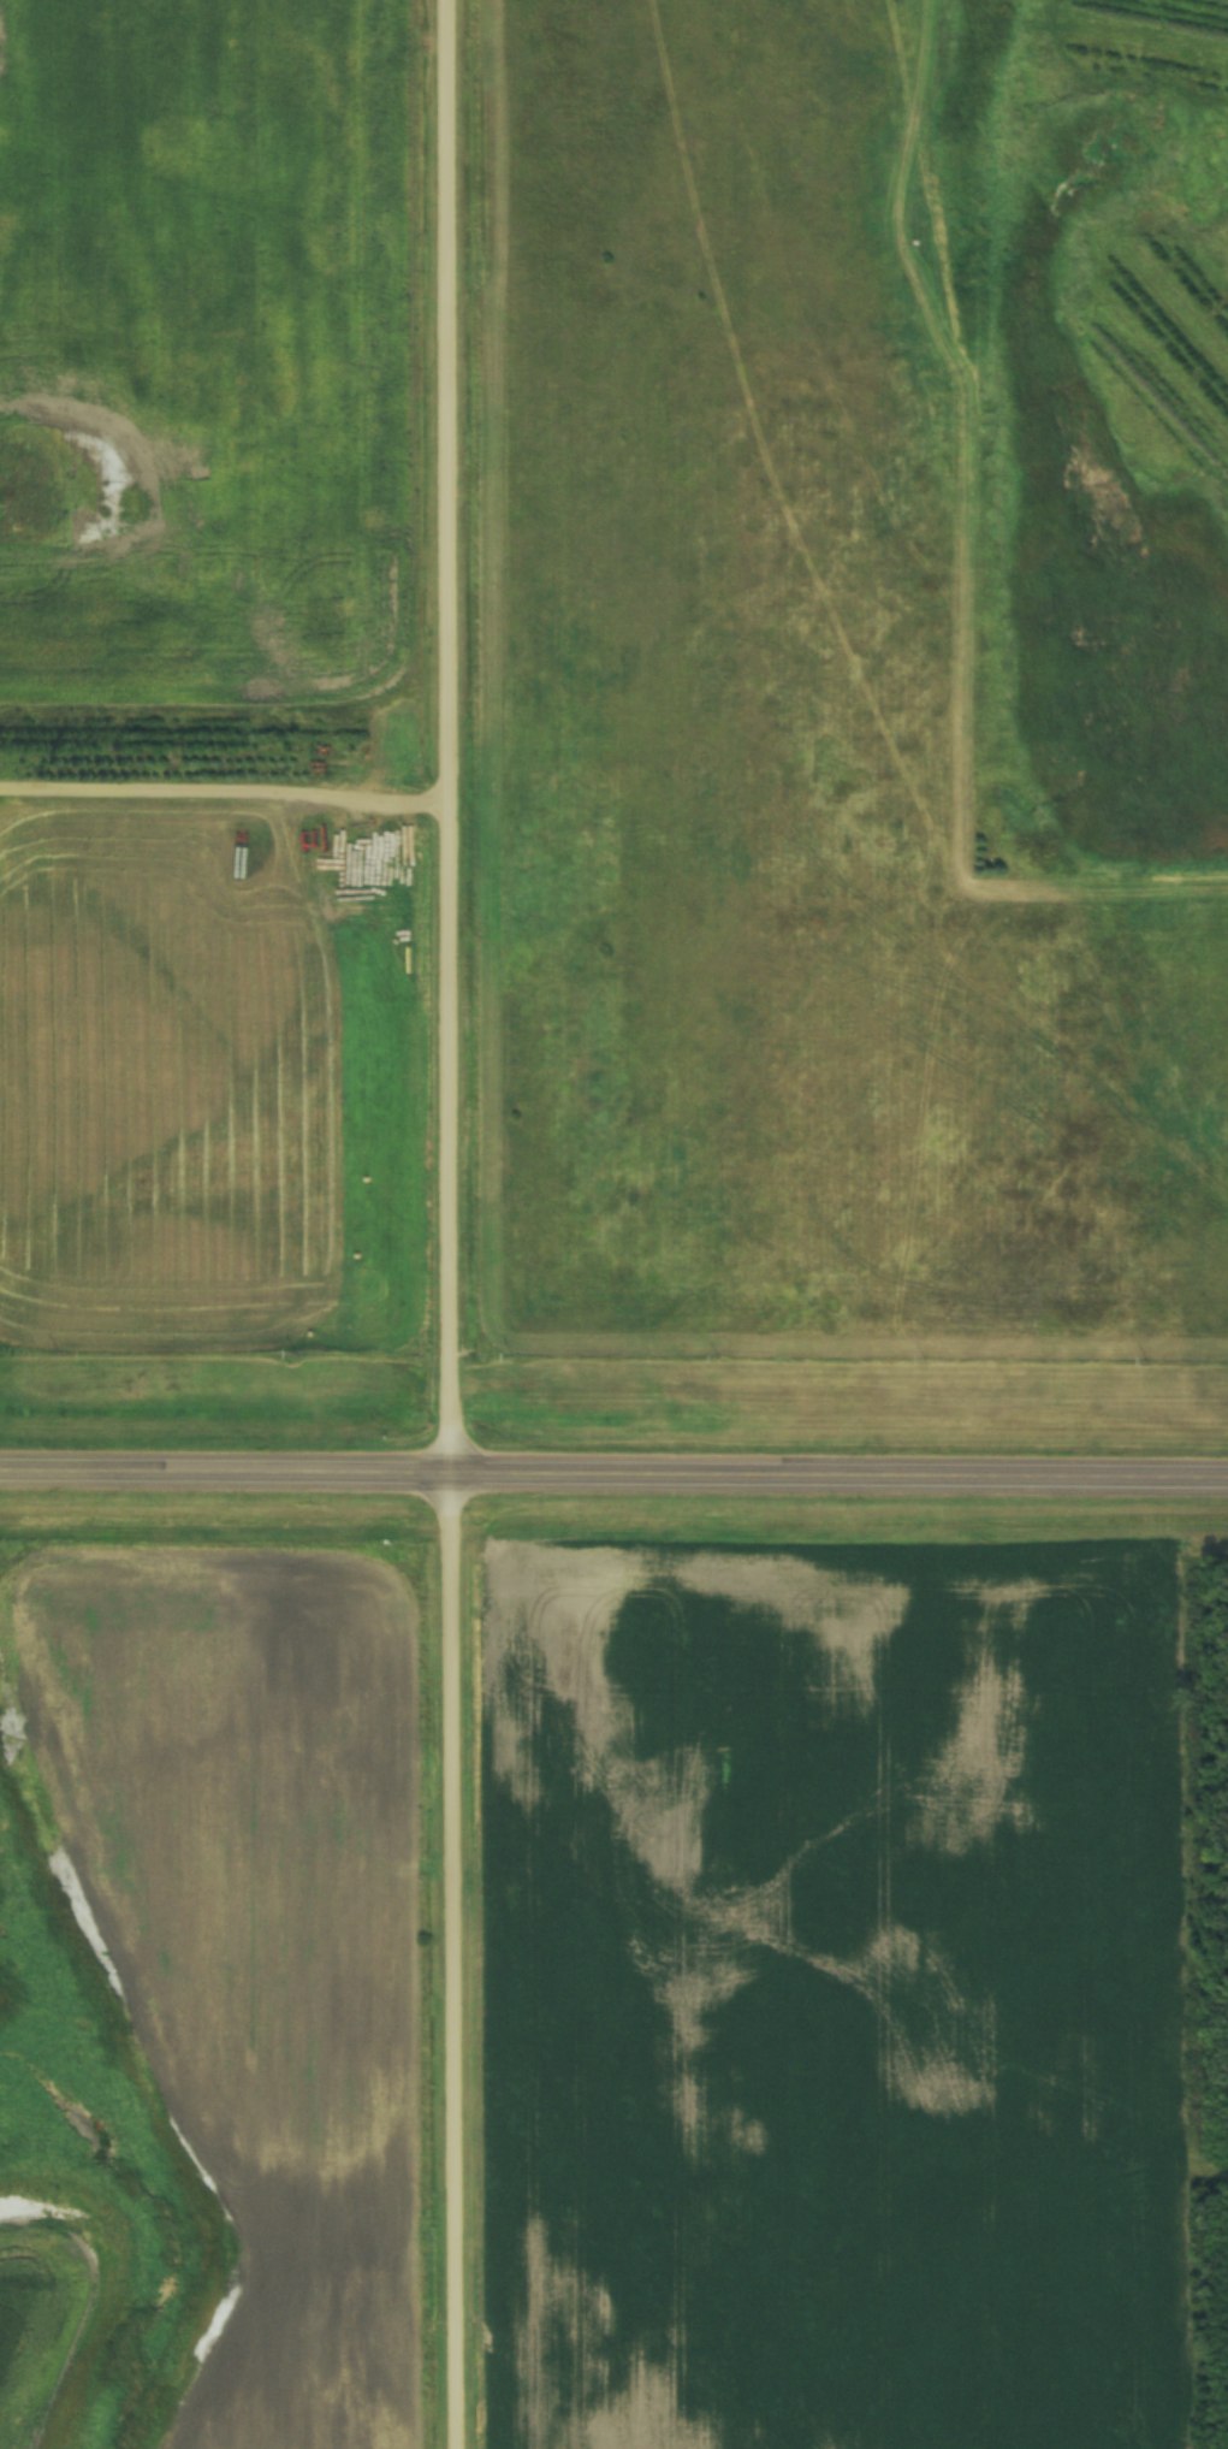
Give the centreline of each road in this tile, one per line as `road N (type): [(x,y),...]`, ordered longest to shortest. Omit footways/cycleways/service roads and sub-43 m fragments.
road 1 (residential): [(462,2448),(451,0)]
road 2 (primary): [(1227,1474),(0,1467)]

